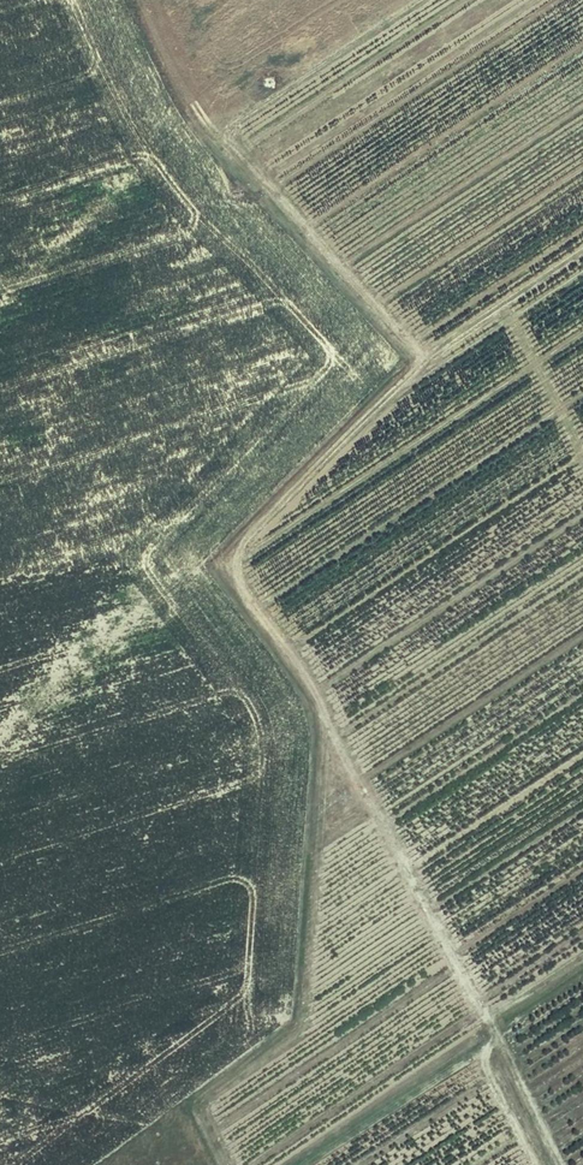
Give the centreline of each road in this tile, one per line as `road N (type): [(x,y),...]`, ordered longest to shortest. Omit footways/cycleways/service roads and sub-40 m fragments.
road 1 (track): [(554,1164),(491,1030)]

